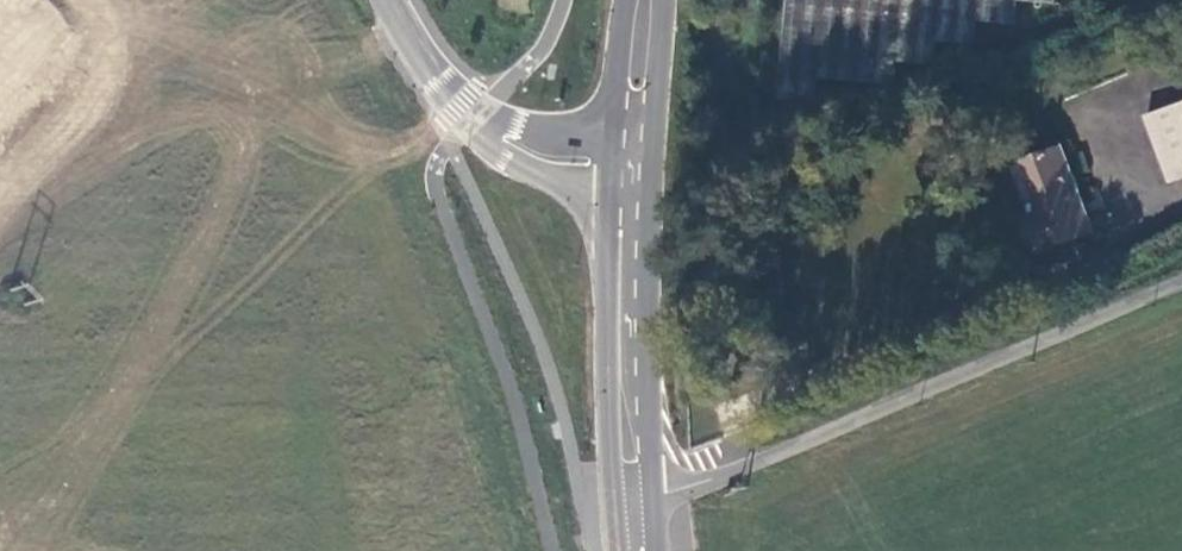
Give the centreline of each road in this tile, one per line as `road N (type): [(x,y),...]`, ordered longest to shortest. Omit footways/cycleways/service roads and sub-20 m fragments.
road 1 (unclassified): [(633,505),(717,479),(1181,285)]
road 2 (secondary): [(634,211),(633,505)]
road 3 (unclassified): [(438,89),(463,133),(561,187),(634,211)]
road 4 (unclassified): [(579,136),(536,135),(438,89)]

